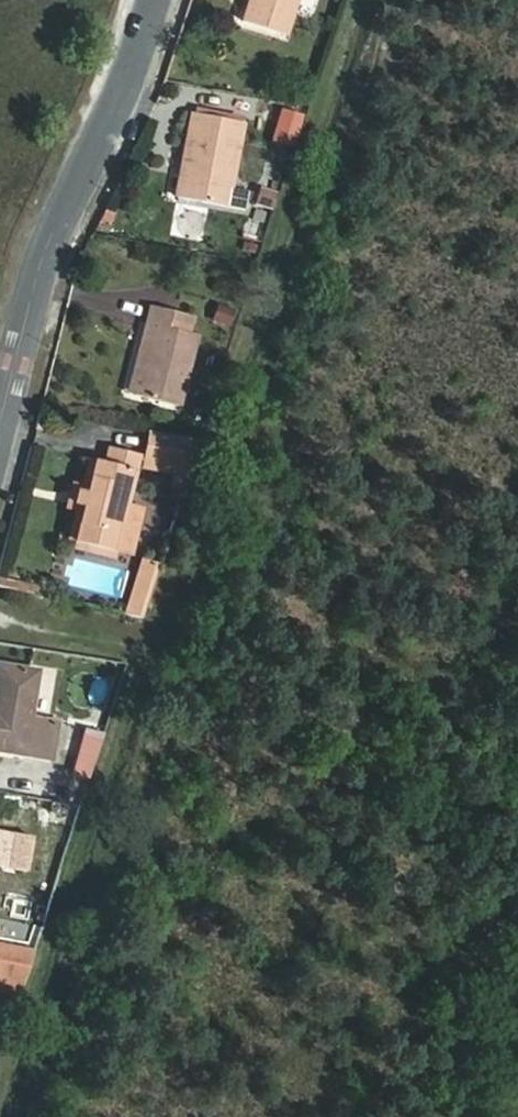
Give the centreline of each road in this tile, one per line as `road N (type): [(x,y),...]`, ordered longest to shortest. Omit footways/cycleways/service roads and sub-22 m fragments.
road 1 (residential): [(154,0),(55,260),(0,469)]

